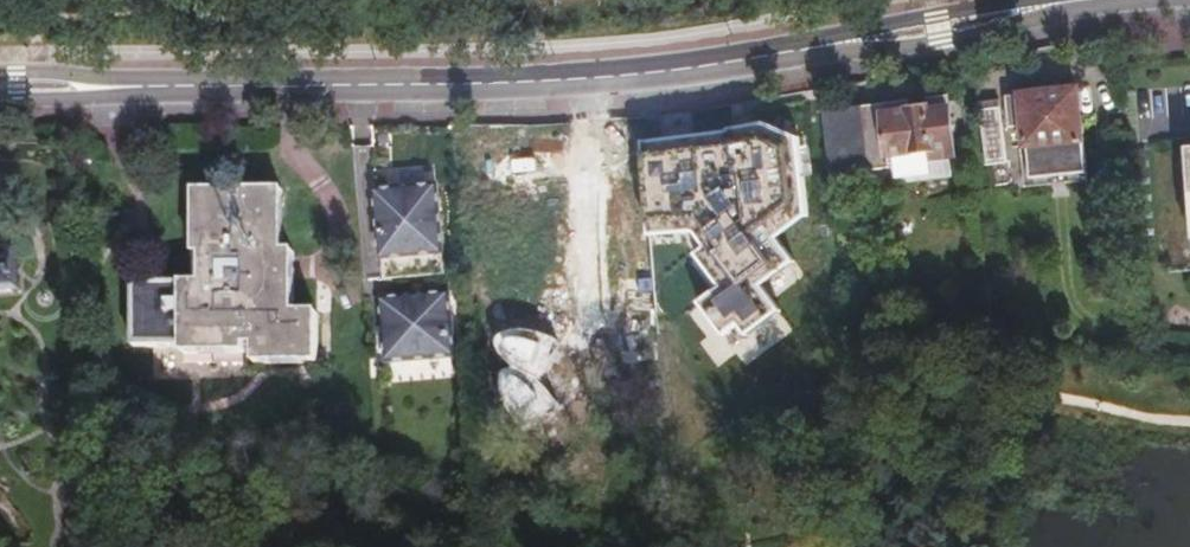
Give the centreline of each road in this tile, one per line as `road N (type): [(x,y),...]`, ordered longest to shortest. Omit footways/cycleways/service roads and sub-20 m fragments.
road 1 (secondary): [(95,88),(619,82),(1092,0)]
road 2 (track): [(151,53),(220,29),(259,0)]

